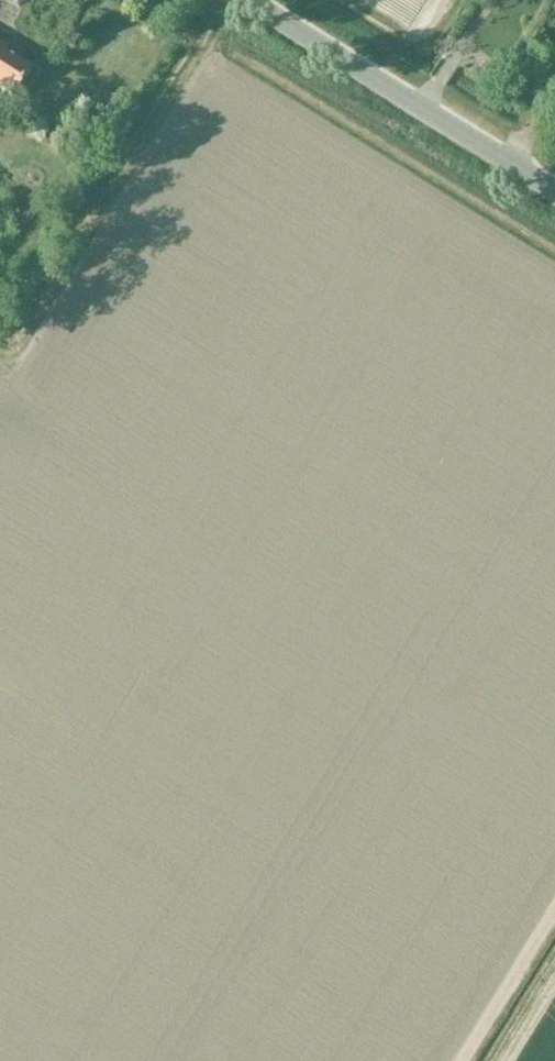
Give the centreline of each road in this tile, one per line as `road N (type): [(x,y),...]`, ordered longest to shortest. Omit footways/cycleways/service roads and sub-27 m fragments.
road 1 (unclassified): [(554,193),(244,0)]
road 2 (track): [(554,905),(458,1060)]

